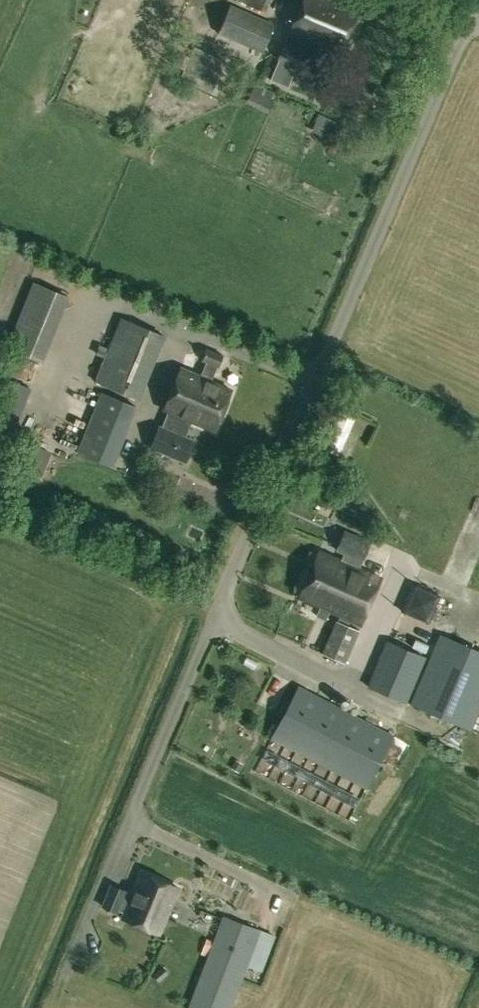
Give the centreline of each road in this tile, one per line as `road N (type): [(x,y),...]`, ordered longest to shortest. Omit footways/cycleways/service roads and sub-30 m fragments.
road 1 (unclassified): [(135,808),(463,30),(478,19)]

